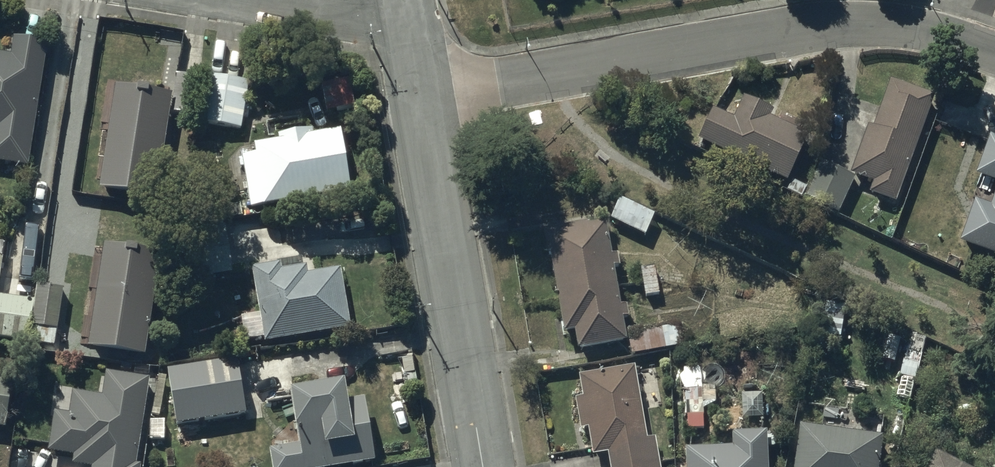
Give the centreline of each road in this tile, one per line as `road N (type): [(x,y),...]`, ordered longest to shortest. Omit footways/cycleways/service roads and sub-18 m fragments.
road 1 (residential): [(424,100),(854,26),(917,29),(994,52)]
road 2 (residential): [(424,100),(485,466)]
road 3 (residential): [(276,0),(408,20)]

